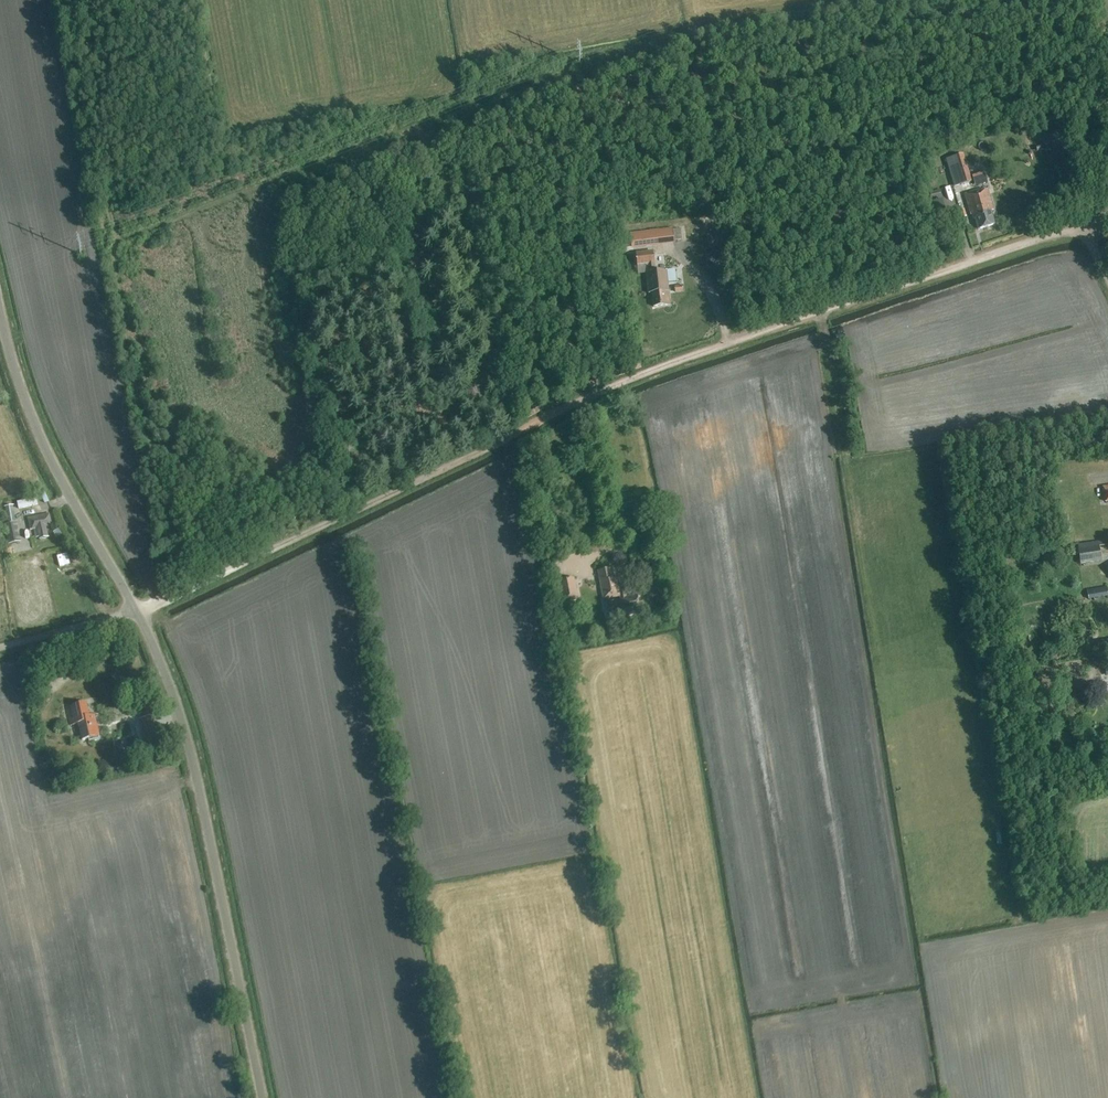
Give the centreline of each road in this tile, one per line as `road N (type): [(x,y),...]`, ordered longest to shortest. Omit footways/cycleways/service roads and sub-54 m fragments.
road 1 (track): [(139,615),(652,371),(1107,215)]
road 2 (unclassified): [(263,1097),(194,761),(139,615)]
road 3 (unclassified): [(139,615),(40,447),(0,336)]
road 4 (unclassified): [(0,653),(139,615)]

